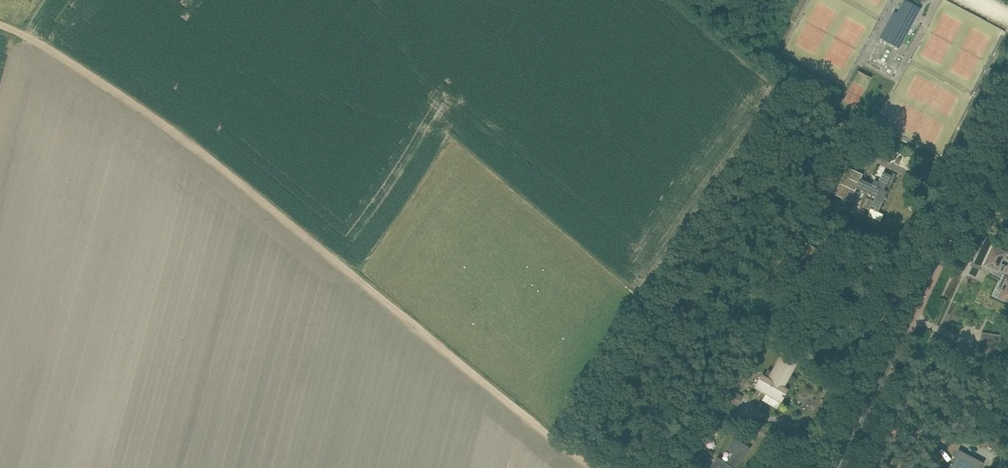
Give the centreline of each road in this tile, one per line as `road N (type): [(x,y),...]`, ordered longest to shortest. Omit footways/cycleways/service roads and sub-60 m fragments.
road 1 (track): [(591,464),(183,139),(0,25)]
road 2 (tertiary): [(838,467),(1007,104)]

